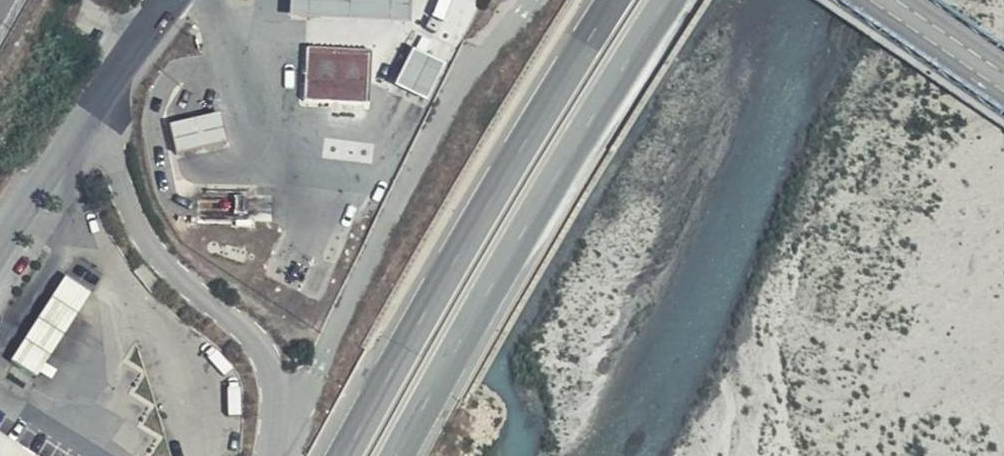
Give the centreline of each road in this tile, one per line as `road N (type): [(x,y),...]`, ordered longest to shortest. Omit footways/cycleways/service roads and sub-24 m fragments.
road 1 (trunk): [(398,455),(674,0)]
road 2 (trunk): [(612,0),(502,168),(342,455)]
road 3 (unclassified): [(183,0),(0,268)]
road 4 (primary): [(1003,87),(874,0)]

